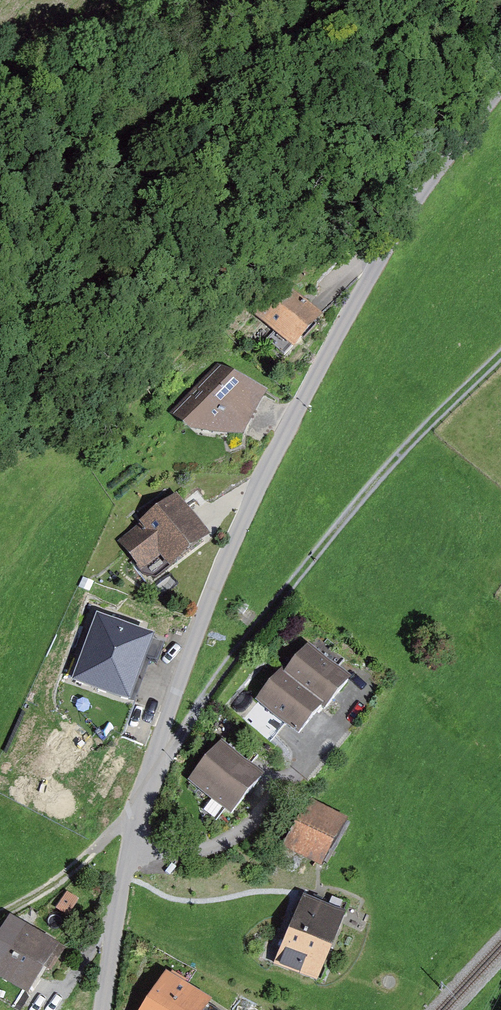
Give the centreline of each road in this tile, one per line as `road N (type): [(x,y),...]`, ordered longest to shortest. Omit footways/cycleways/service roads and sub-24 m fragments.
road 1 (unclassified): [(500,45),(419,168),(348,328),(220,562),(148,773)]
road 2 (unclassified): [(500,358),(316,554),(148,773)]
road 3 (unclassified): [(102,1009),(128,825),(148,773)]
road 4 (track): [(0,915),(128,825)]

